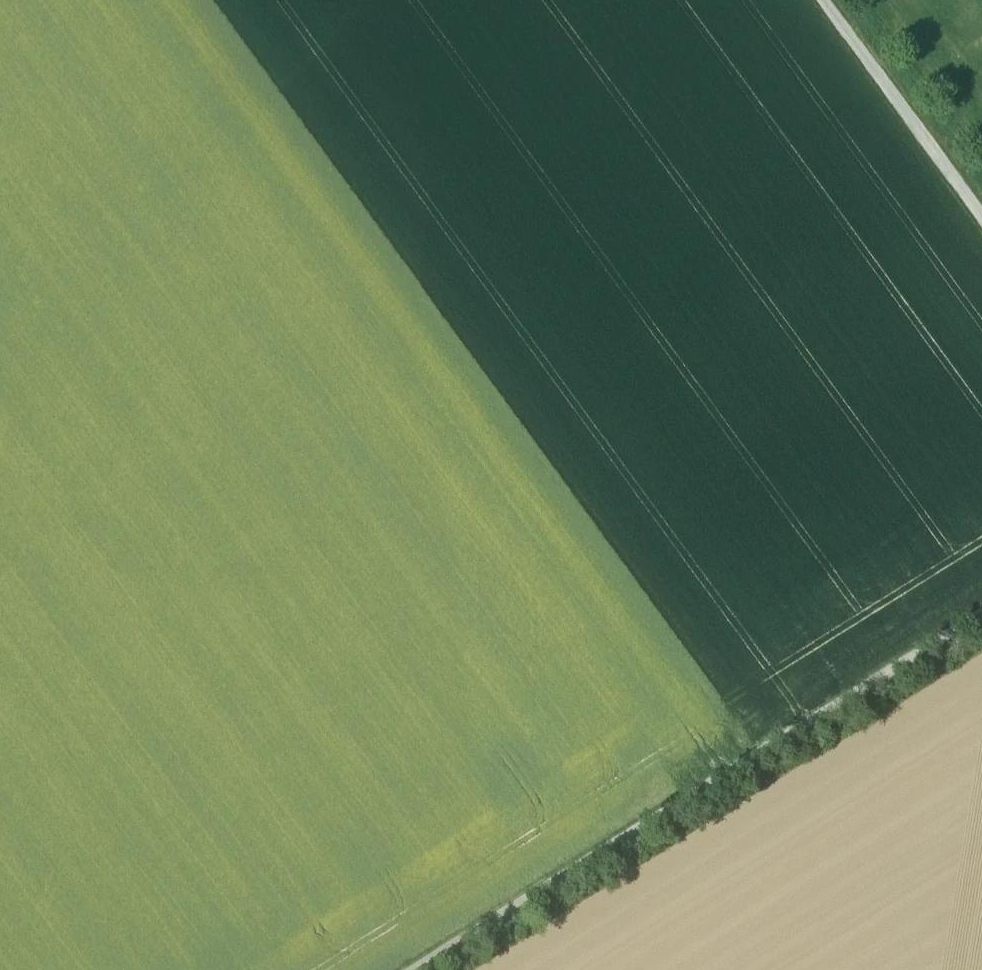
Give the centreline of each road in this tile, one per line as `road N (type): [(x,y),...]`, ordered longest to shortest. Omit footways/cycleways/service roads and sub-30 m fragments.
road 1 (track): [(424,969),(981,615)]
road 2 (track): [(981,218),(823,0)]

